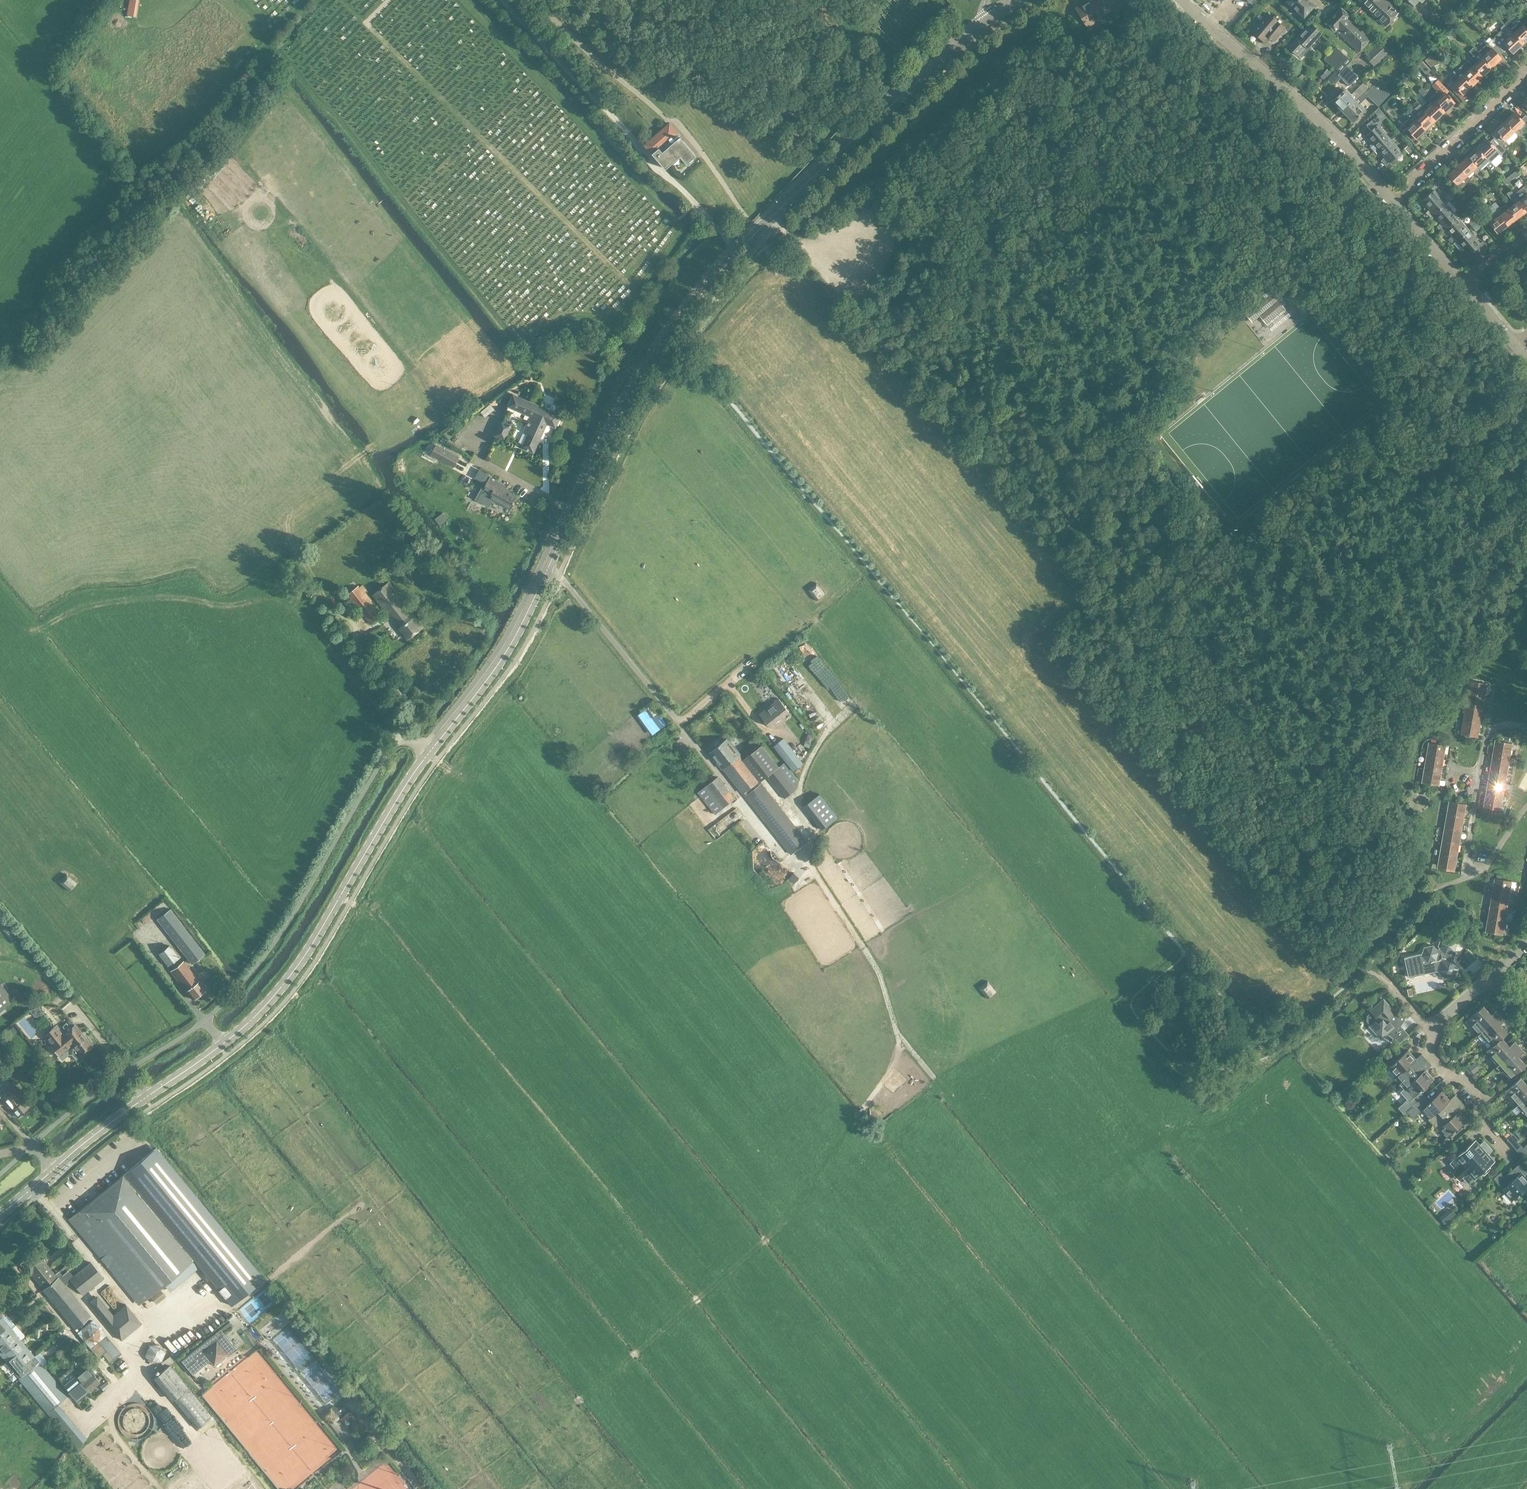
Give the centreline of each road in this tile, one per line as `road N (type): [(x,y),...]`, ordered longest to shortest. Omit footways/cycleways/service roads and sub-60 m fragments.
road 1 (tertiary): [(0,1215),(223,1045),(276,993),(390,813),(527,623),(615,427),(695,301),(769,219),(988,24)]
road 2 (tertiary): [(1393,201),(1185,0)]
road 3 (track): [(352,1208),(231,1310),(193,1306),(150,1325)]
road 4 (residential): [(1505,1151),(1480,1121),(1481,1097),(1432,1056),(1428,1030),(1487,980)]
road 5 (residential): [(1393,201),(1526,78)]

